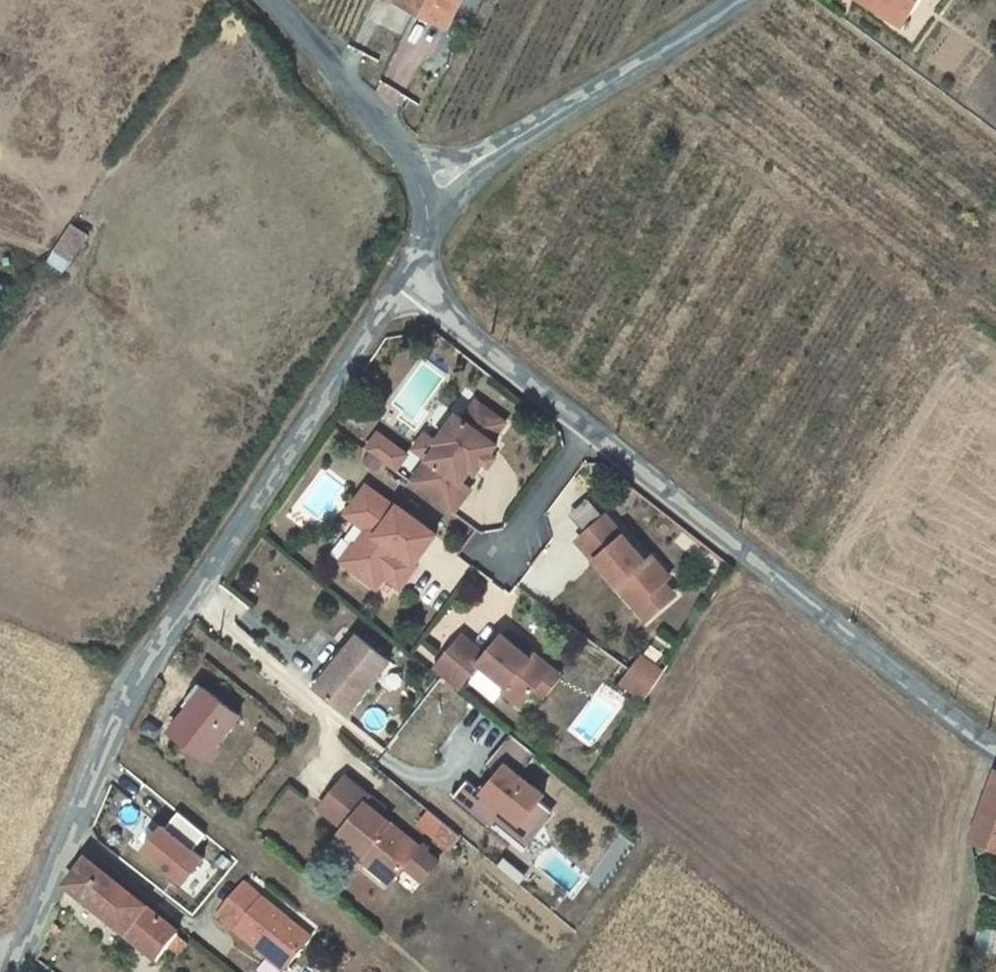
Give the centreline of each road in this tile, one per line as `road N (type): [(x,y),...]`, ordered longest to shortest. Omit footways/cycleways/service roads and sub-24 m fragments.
road 1 (unclassified): [(11,971),(147,668),(407,285)]
road 2 (unclassified): [(407,285),(995,745)]
road 3 (unclassified): [(426,194),(741,0)]
road 4 (unclassified): [(271,0),(400,145),(426,194)]

